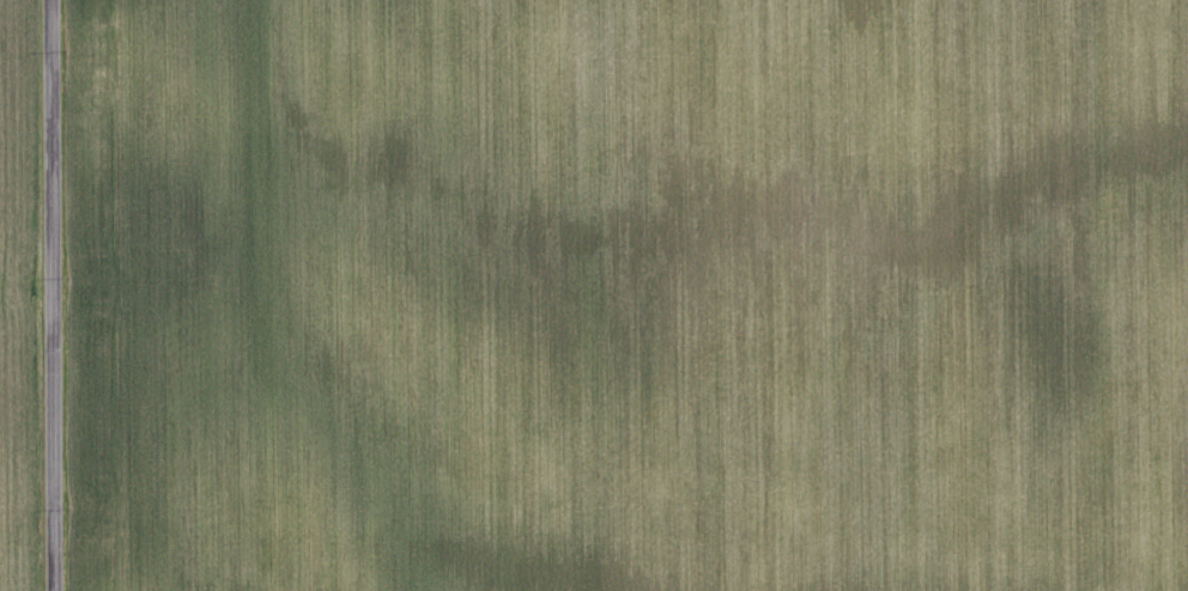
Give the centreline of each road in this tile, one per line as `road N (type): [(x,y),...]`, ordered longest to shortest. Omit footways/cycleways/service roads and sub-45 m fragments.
road 1 (tertiary): [(54,590),(50,0)]

